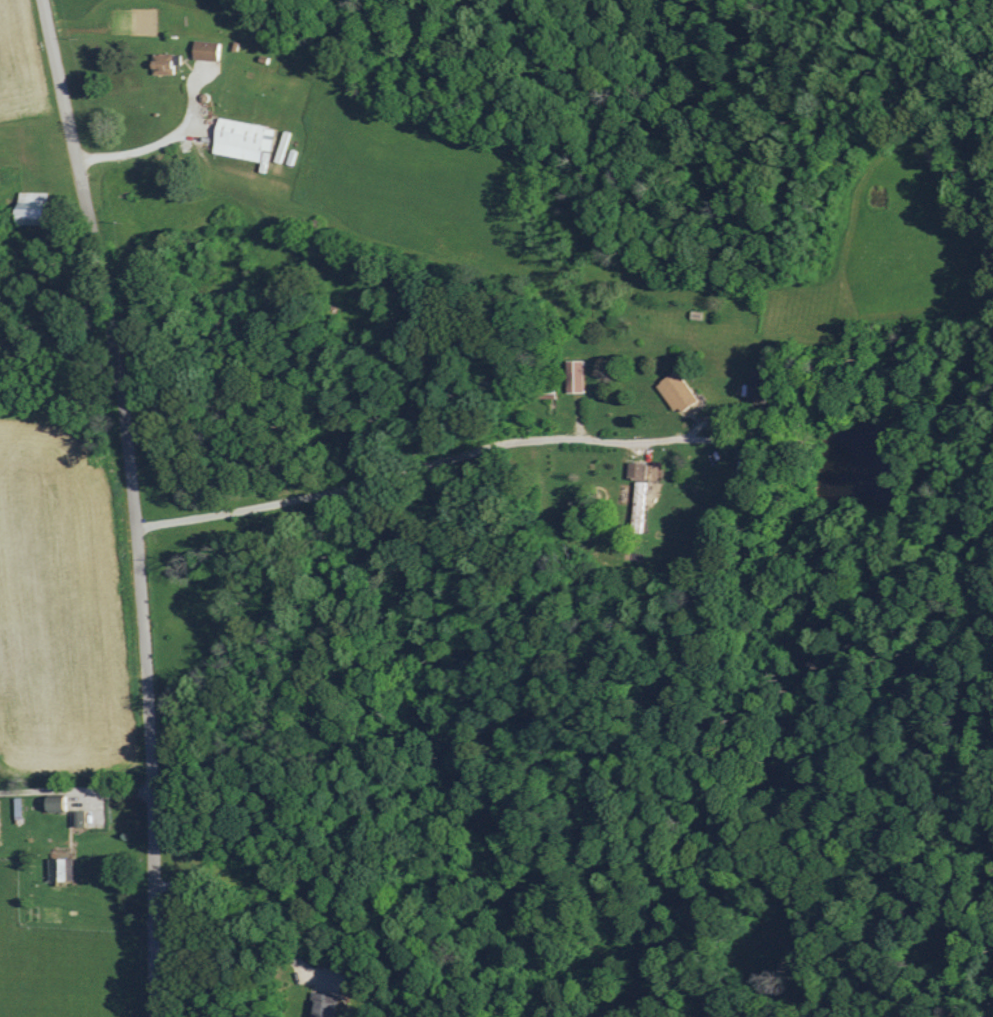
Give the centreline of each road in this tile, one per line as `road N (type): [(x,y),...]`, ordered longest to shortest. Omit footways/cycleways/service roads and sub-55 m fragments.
road 1 (residential): [(161,1016),(161,791),(103,236),(41,0)]
road 2 (residential): [(76,154),(129,153),(166,139),(187,123),(201,74)]

